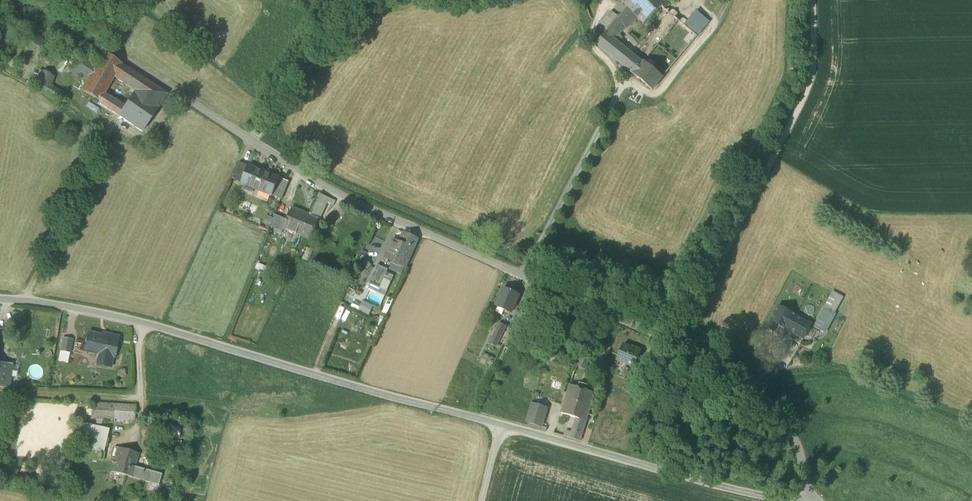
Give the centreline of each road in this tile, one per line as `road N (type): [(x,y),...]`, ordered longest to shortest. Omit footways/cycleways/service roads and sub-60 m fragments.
road 1 (residential): [(807,500),(801,453),(783,420),(727,371),(324,188),(30,0)]
road 2 (residential): [(0,300),(136,319),(401,401),(793,500)]
road 3 (track): [(811,0),(812,81),(674,343)]

